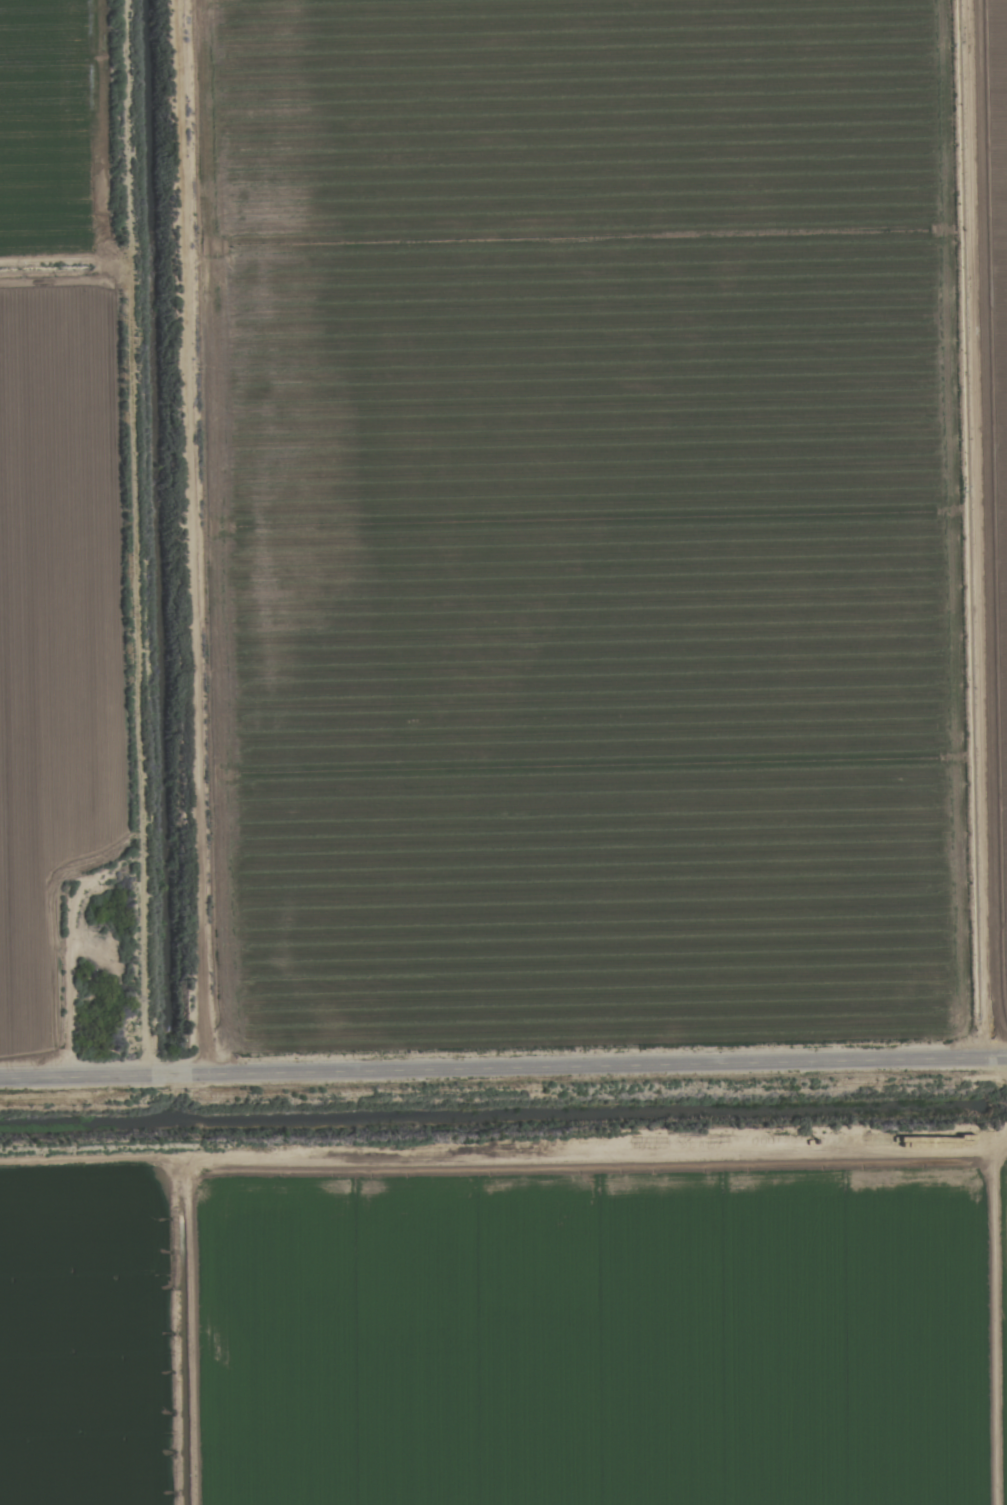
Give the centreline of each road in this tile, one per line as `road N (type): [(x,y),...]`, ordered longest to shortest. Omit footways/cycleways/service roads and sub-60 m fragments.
road 1 (residential): [(0,1091),(1006,1068)]

